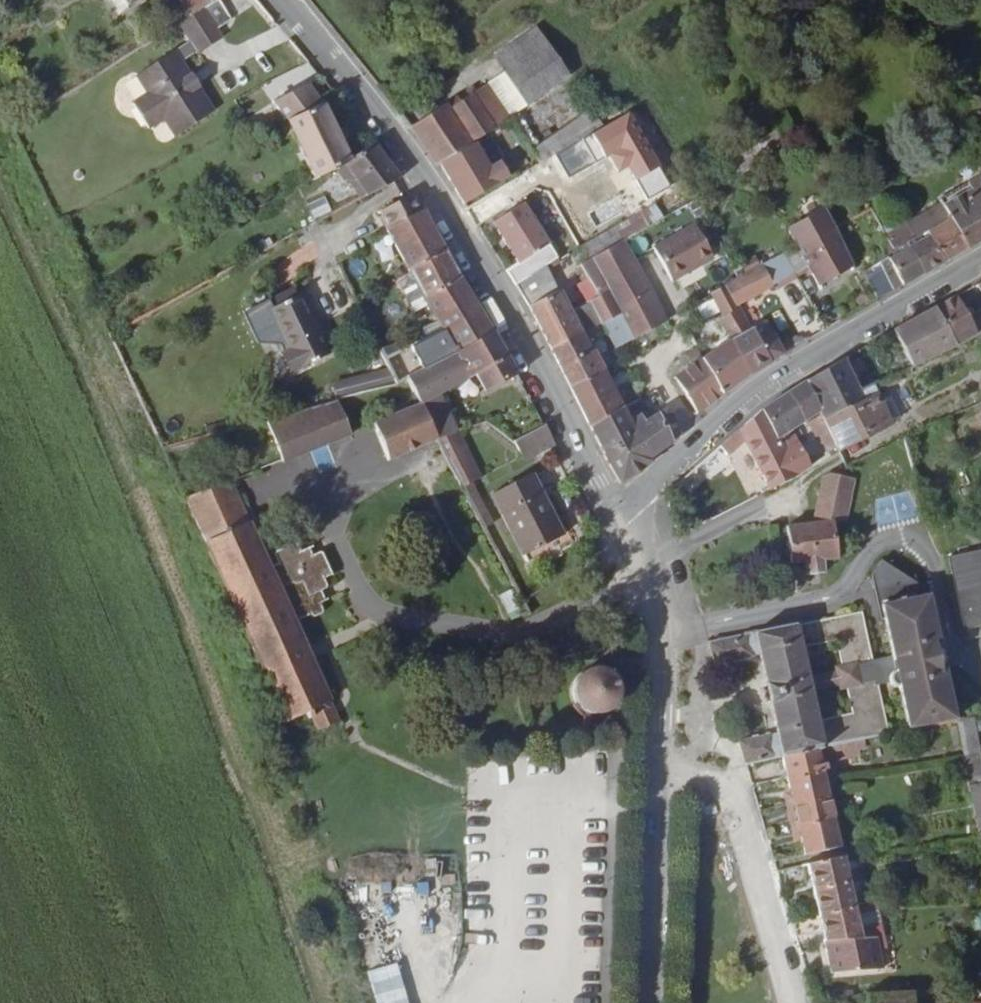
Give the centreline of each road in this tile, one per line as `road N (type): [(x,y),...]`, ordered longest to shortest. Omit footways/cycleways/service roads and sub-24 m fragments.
road 1 (tertiary): [(621,517),(596,484),(502,299),(418,172),(280,0)]
road 2 (tertiary): [(621,517),(691,441),(797,365),(980,263)]
road 3 (residential): [(659,634),(826,601),(877,535),(909,541),(931,582),(952,661),(980,657)]
road 4 (tertiary): [(659,634),(645,1002)]
road 5 (tertiary): [(621,517),(659,634)]

